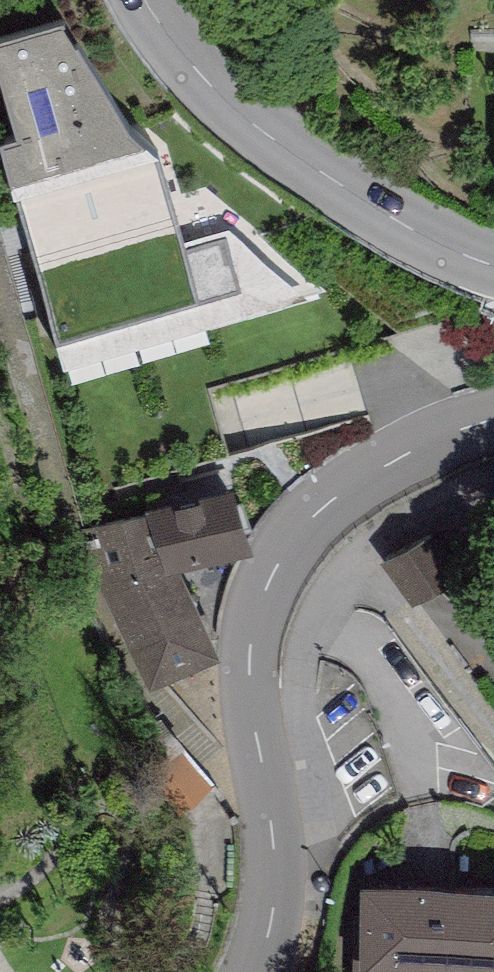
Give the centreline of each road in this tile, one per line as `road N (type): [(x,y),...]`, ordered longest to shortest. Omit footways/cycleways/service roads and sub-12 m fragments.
road 1 (secondary): [(254,742),(248,635),(281,547),(330,497),(418,450),(493,424)]
road 2 (secondary): [(493,267),(418,233),(281,152),(205,83),(147,0)]
road 3 (residential): [(493,513),(367,551),(304,631),(294,714),(254,742)]
road 4 (secondary): [(253,971),(271,879),(254,742)]

